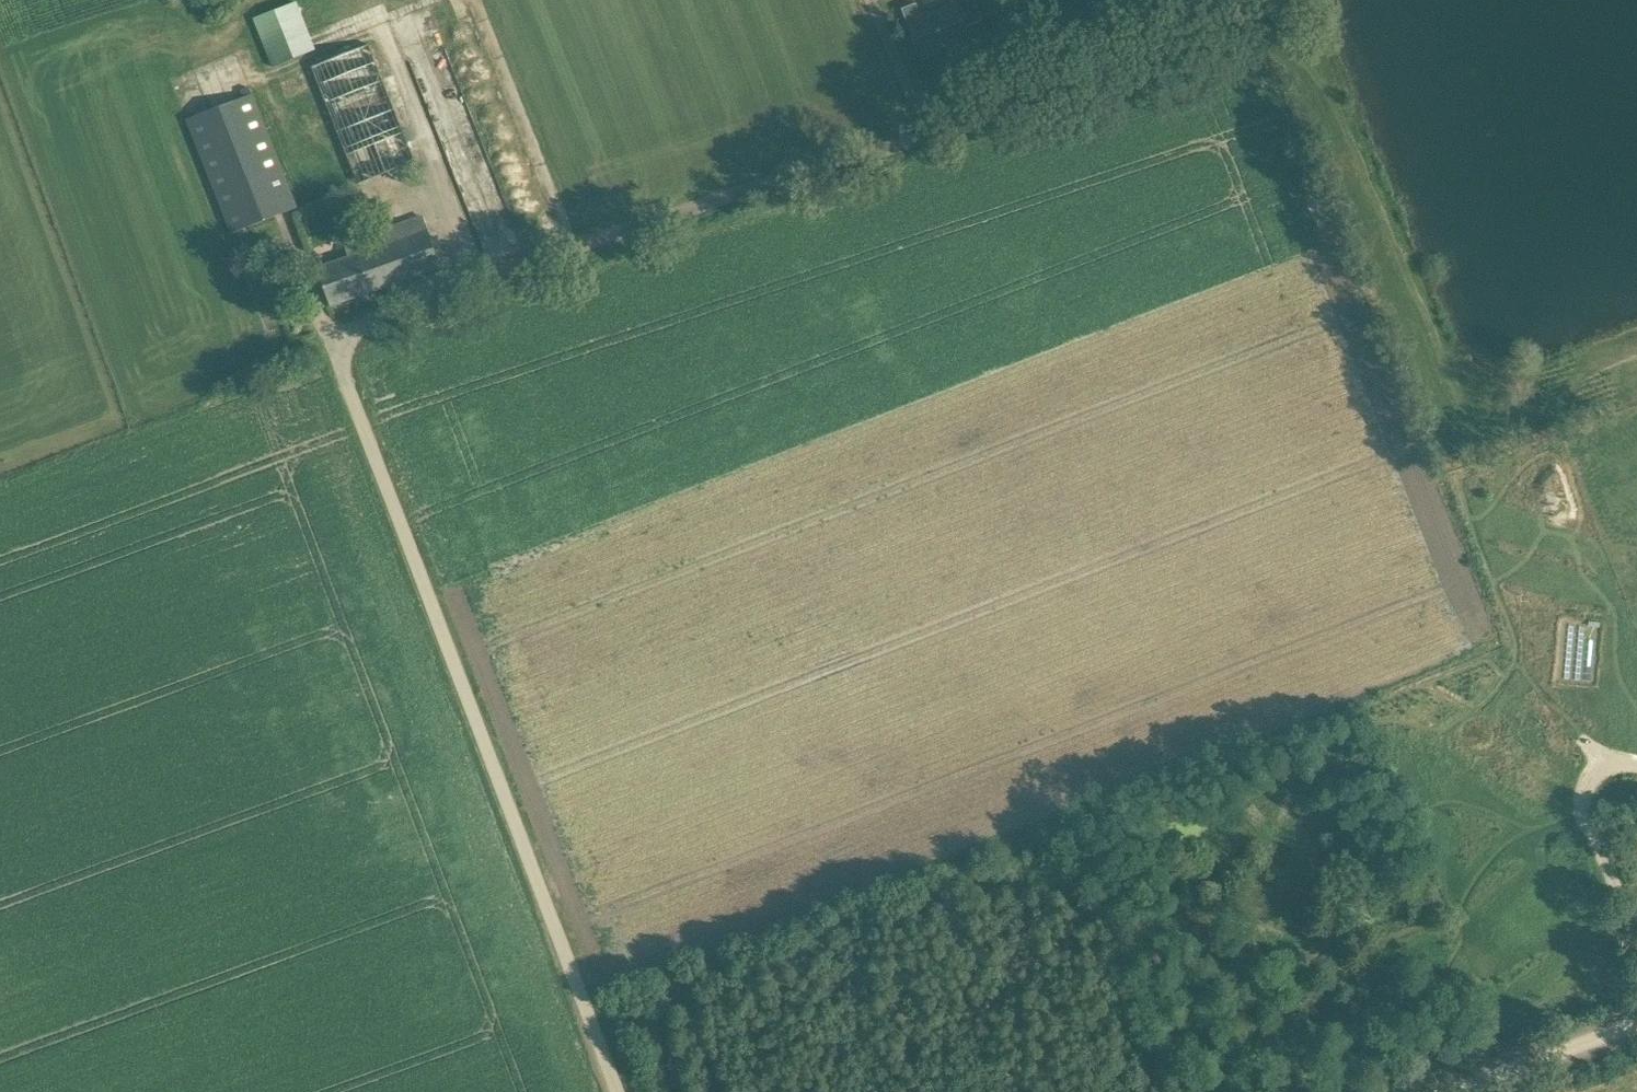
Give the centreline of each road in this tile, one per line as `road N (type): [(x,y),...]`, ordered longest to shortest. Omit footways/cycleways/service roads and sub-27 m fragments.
road 1 (unclassified): [(621,1091),(331,343)]
road 2 (unclassified): [(1439,1091),(1636,1020)]

